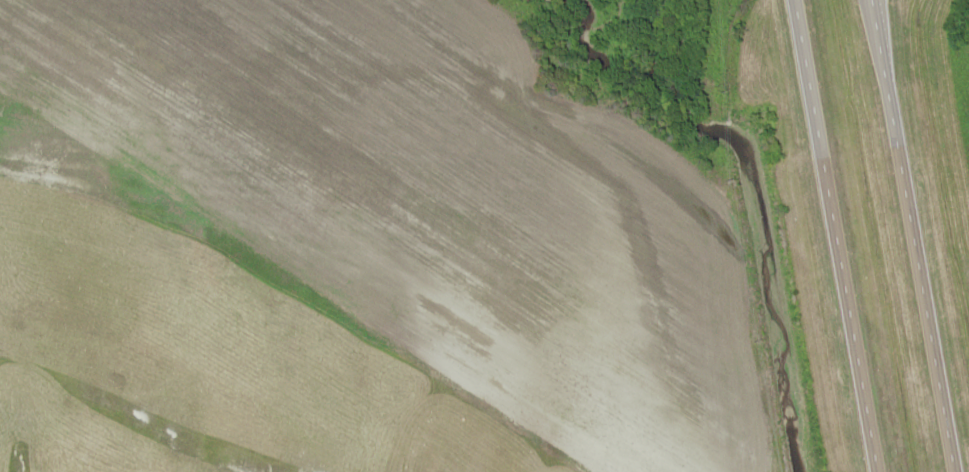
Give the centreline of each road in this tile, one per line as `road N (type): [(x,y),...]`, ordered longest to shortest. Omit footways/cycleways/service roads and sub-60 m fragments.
road 1 (trunk): [(954,471),(871,0)]
road 2 (trunk): [(794,0),(876,471)]

